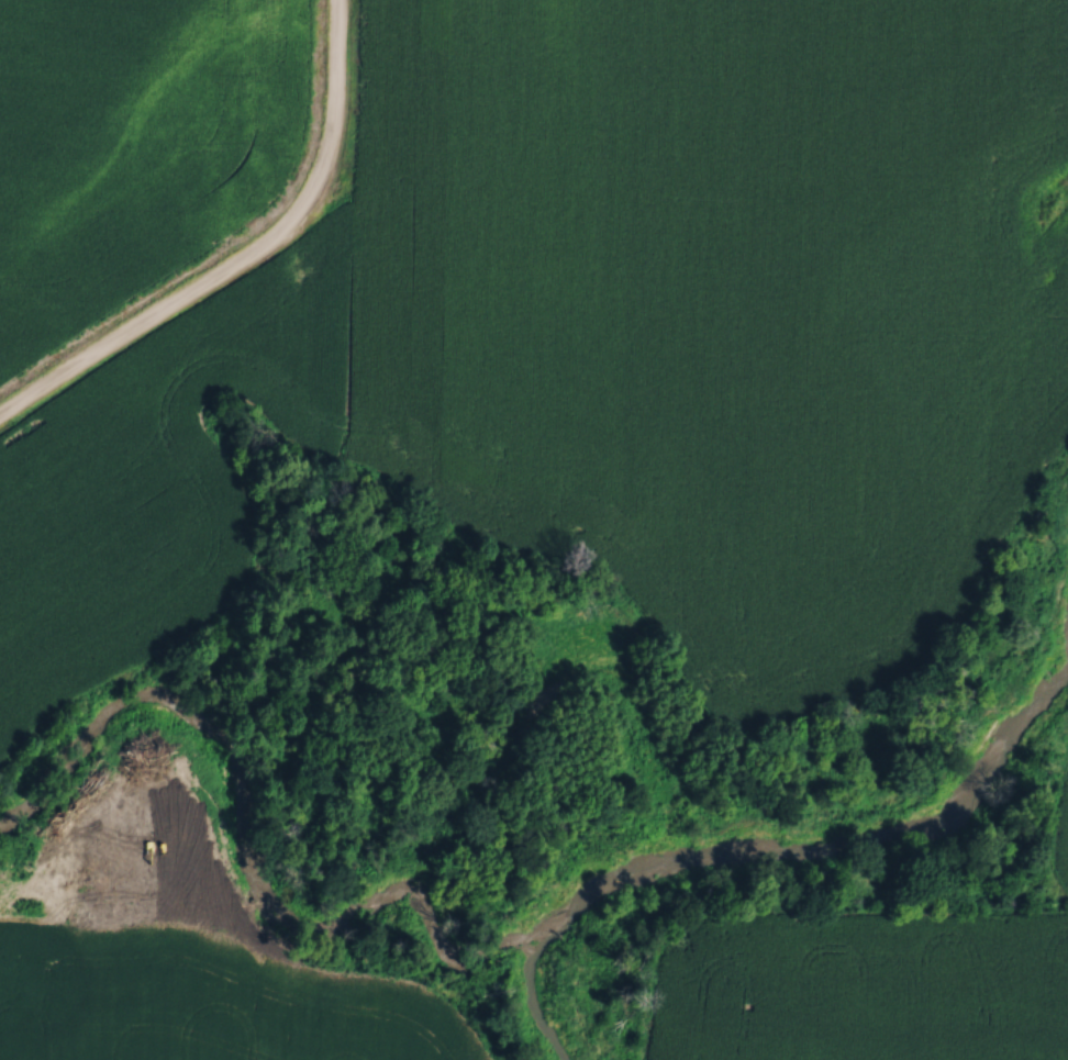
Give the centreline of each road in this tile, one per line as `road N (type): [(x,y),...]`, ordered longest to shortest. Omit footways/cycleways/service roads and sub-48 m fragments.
road 1 (residential): [(0,418),(287,227),(322,176),(331,145),(339,0)]

